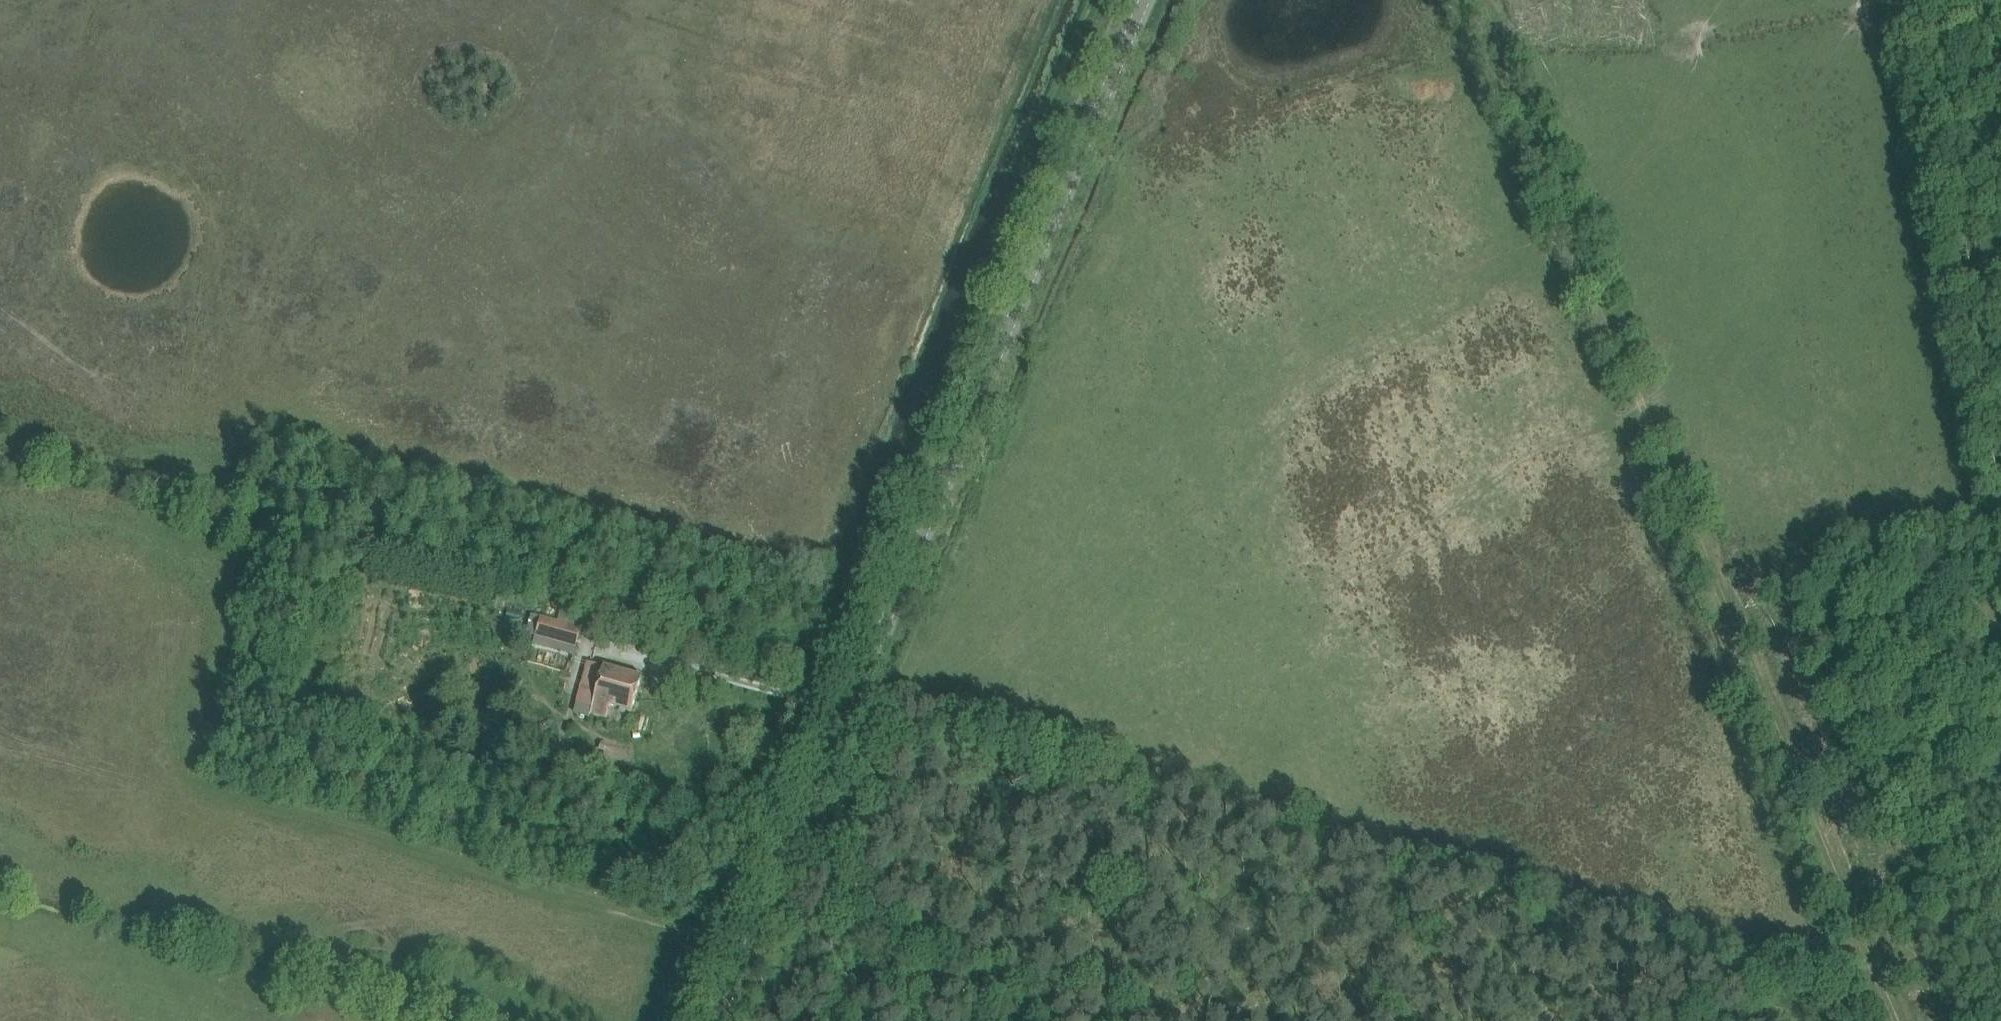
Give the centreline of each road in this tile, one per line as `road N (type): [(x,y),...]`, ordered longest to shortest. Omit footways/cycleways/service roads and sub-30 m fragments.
road 1 (tertiary): [(718,1020),(1145,0)]
road 2 (track): [(1479,0),(1891,1020)]

